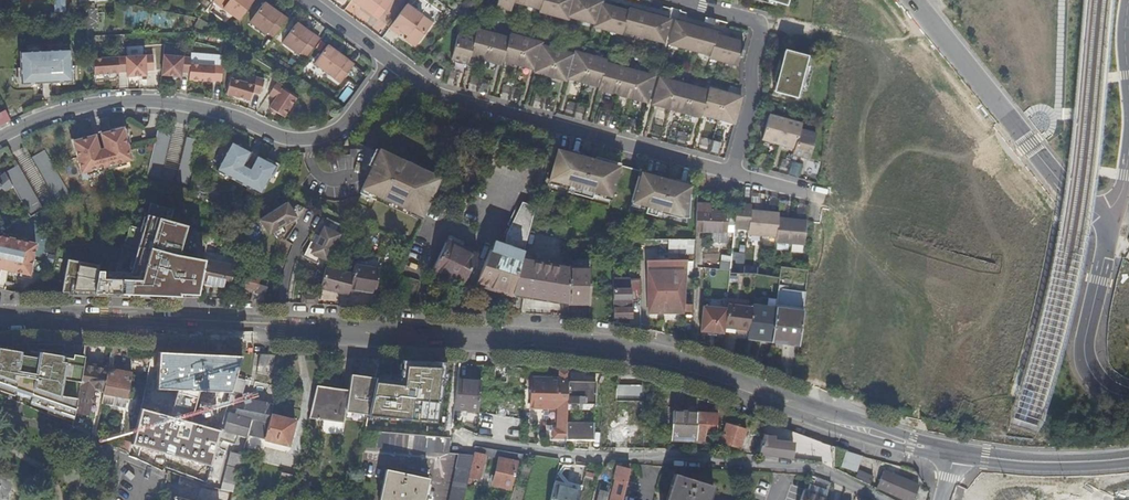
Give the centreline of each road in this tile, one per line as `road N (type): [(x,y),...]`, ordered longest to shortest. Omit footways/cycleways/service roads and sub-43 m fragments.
road 1 (primary): [(953,451),(840,423),(619,349),(0,317)]
road 2 (residential): [(449,430),(603,456),(808,465),(882,499)]
road 3 (residential): [(0,137),(80,107),(149,101),(307,140),(342,127),(392,63)]
road 4 (residential): [(392,63),(444,97),(729,175)]
road 5 (unclassified): [(1102,223),(910,0)]
road 6 (residential): [(729,175),(753,96),(750,67),(762,26),(682,0)]
road 7 (unclassified): [(1128,398),(1097,381),(1085,355),(1105,258),(1102,223)]
road 8 (unclassified): [(149,499),(156,471),(0,415)]
road 9 (primary): [(1128,458),(1041,462),(953,451)]

